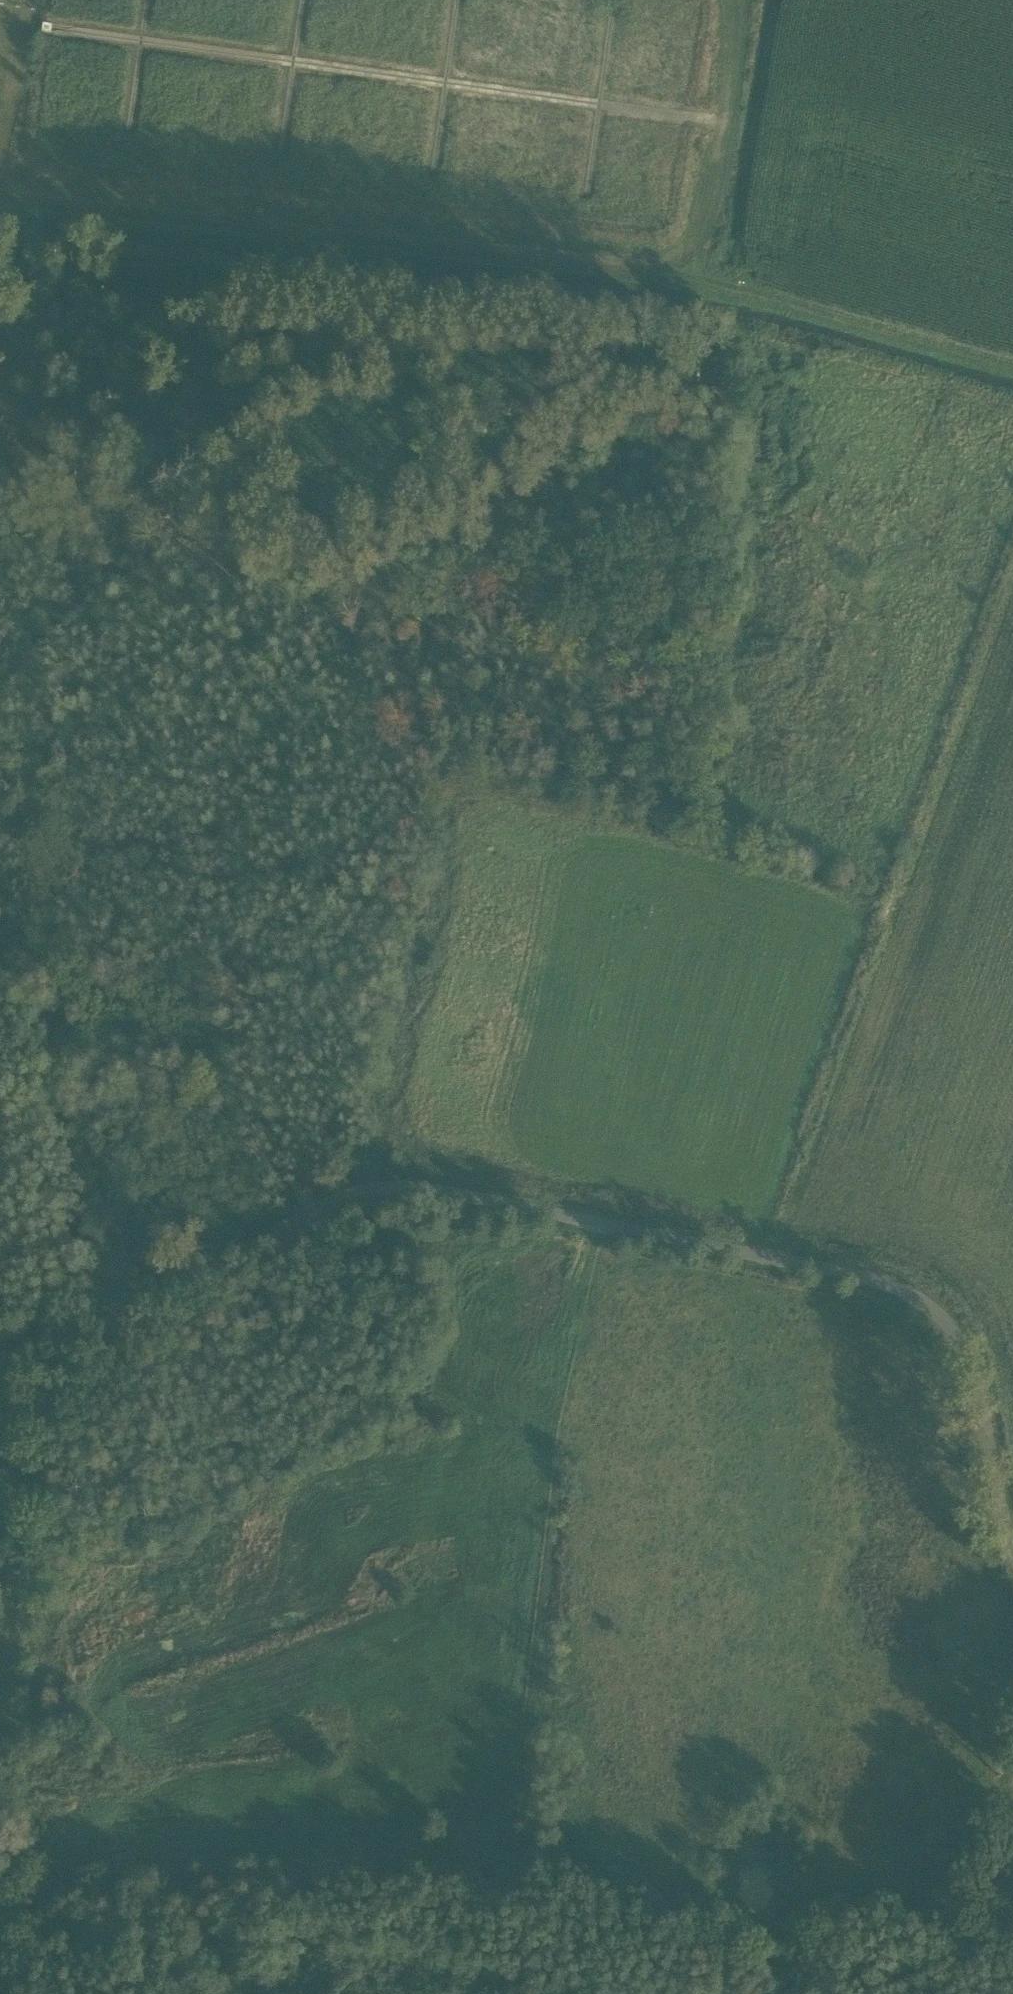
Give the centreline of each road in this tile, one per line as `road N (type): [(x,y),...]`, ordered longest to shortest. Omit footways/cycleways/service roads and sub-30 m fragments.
road 1 (unclassified): [(0,1364),(81,1332),(363,1189),(408,1185),(873,1278),(910,1293),(952,1333),(974,1375),(1012,1551)]

